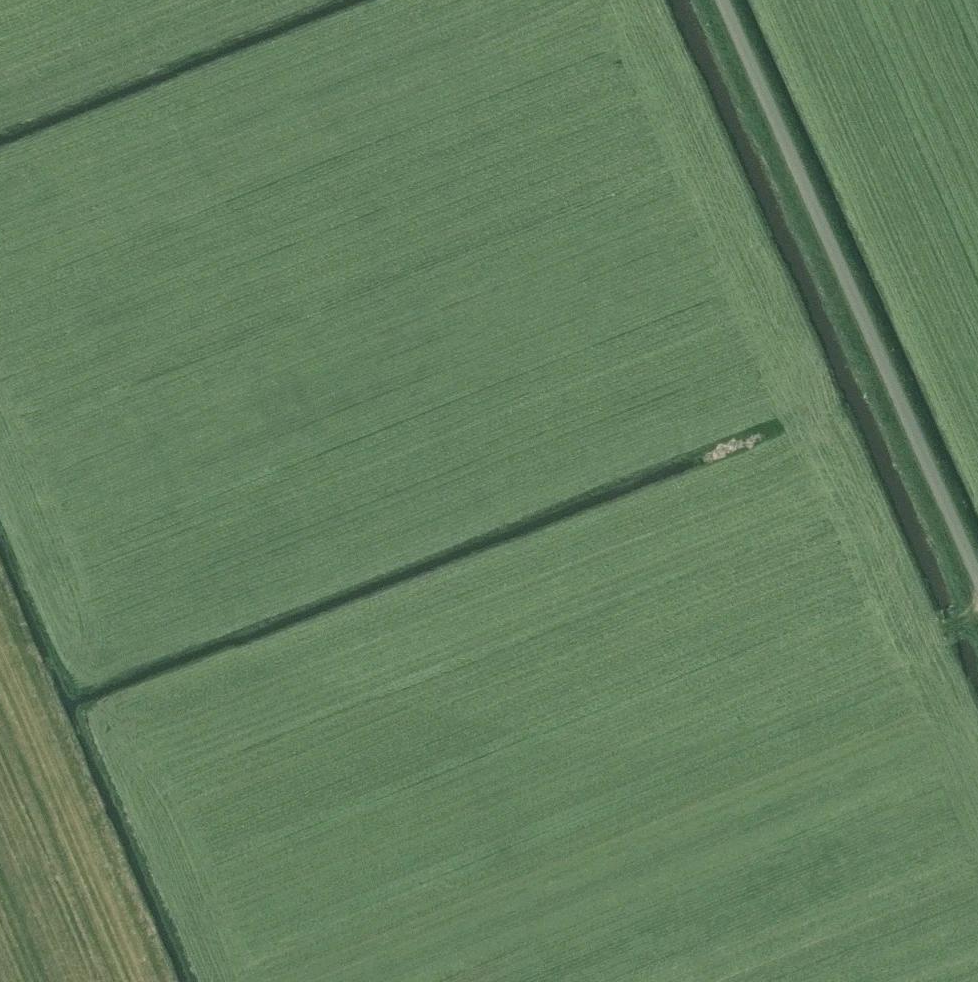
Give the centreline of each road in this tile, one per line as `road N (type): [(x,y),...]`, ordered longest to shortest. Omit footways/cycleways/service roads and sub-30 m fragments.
road 1 (unclassified): [(977,574),(726,0)]

